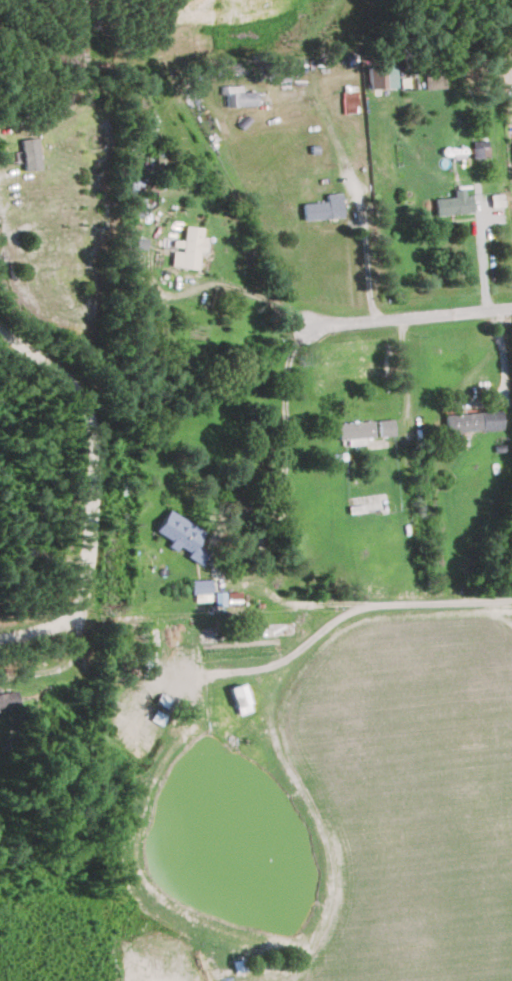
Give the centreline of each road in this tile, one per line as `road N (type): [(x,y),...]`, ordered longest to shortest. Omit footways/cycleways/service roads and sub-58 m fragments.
road 1 (residential): [(0,326),(93,408),(85,585),(69,619),(0,625)]
road 2 (residential): [(511,305),(297,327)]

